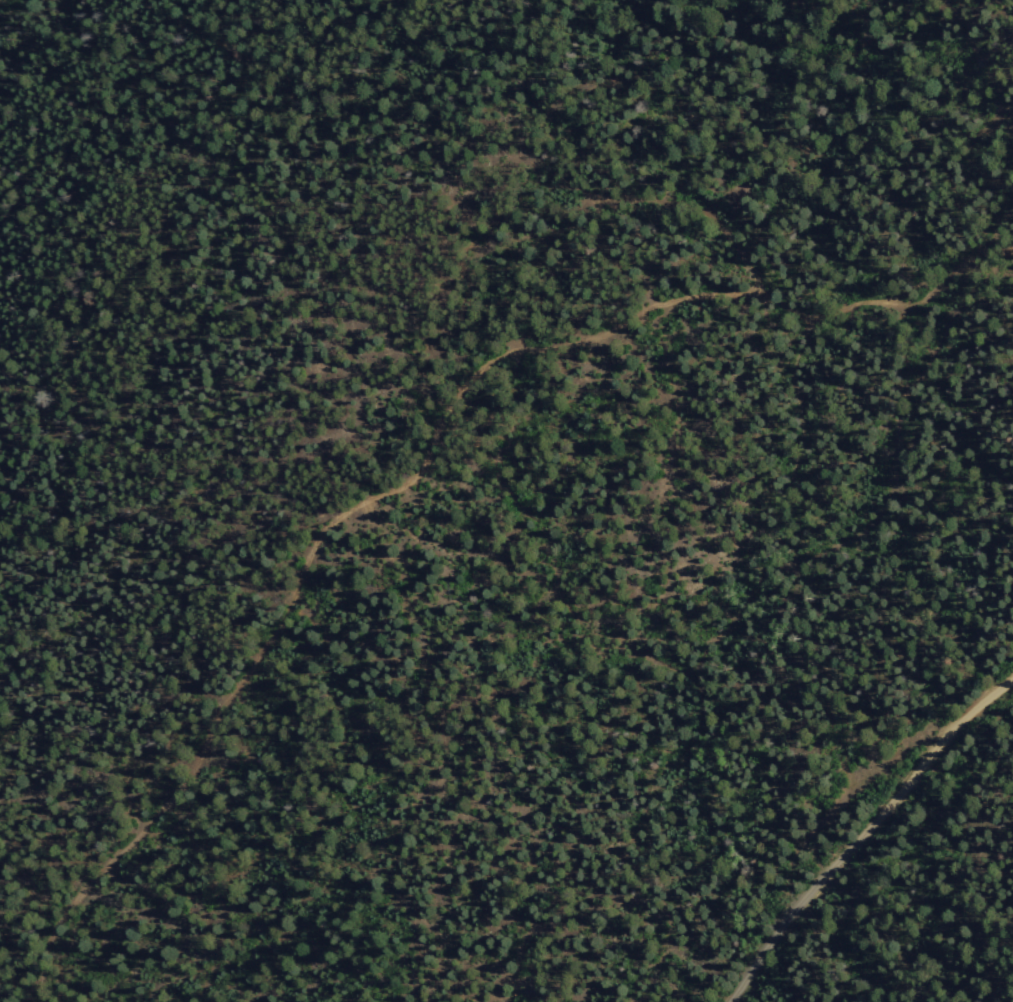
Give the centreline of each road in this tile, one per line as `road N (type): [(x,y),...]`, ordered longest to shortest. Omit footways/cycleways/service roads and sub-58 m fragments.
road 1 (track): [(1012,614),(929,729),(649,1001)]

